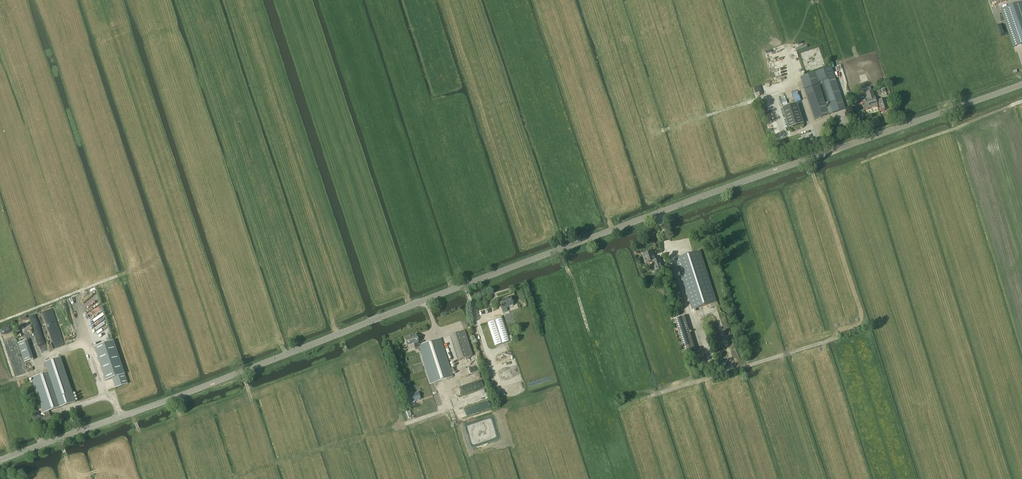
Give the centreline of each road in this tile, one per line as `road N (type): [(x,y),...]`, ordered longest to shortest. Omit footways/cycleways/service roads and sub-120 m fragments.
road 1 (unclassified): [(0,461),(1021,84)]
road 2 (track): [(868,160),(1021,102)]

